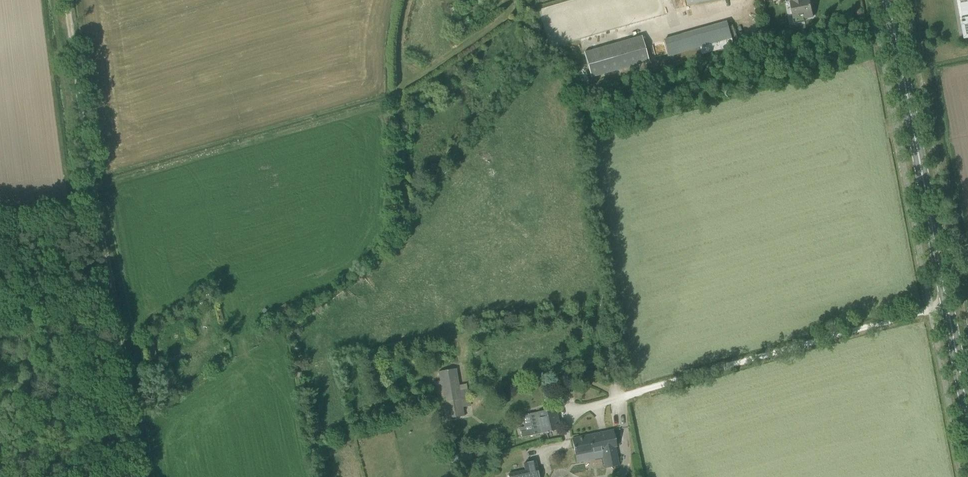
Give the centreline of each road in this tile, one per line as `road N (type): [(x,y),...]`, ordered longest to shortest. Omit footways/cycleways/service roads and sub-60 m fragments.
road 1 (secondary): [(967,422),(888,0)]
road 2 (track): [(65,0),(112,295)]
road 3 (track): [(112,295),(141,476)]
road 4 (track): [(112,295),(0,239)]

